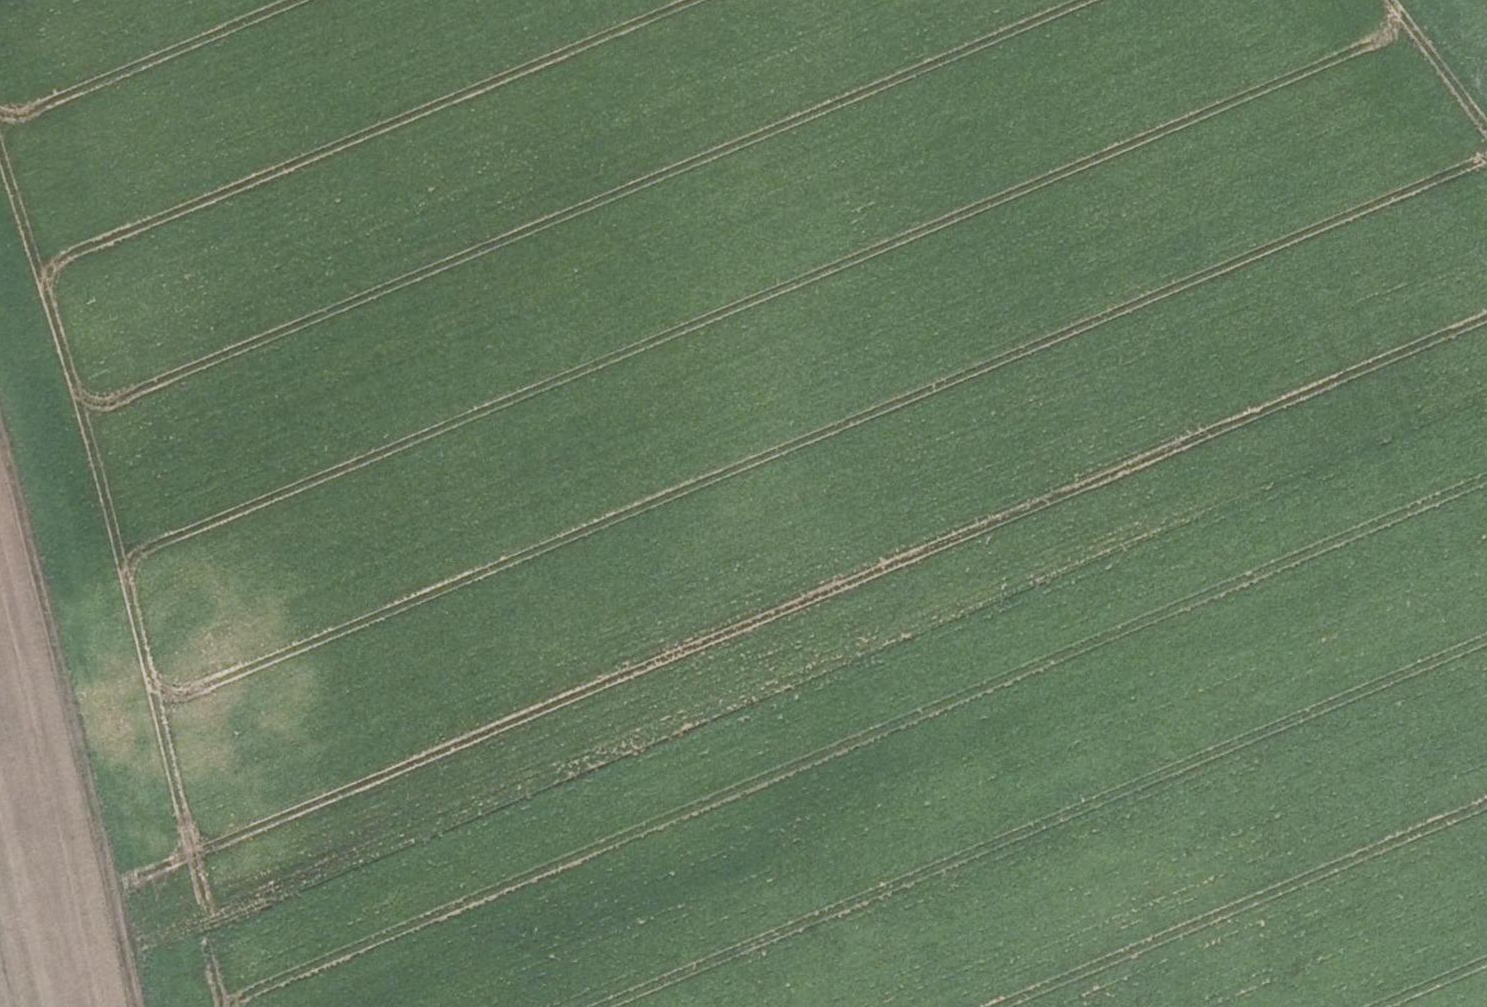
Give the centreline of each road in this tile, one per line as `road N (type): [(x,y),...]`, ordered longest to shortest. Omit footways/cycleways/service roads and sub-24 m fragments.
road 1 (track): [(0,410),(54,599),(139,1006)]

